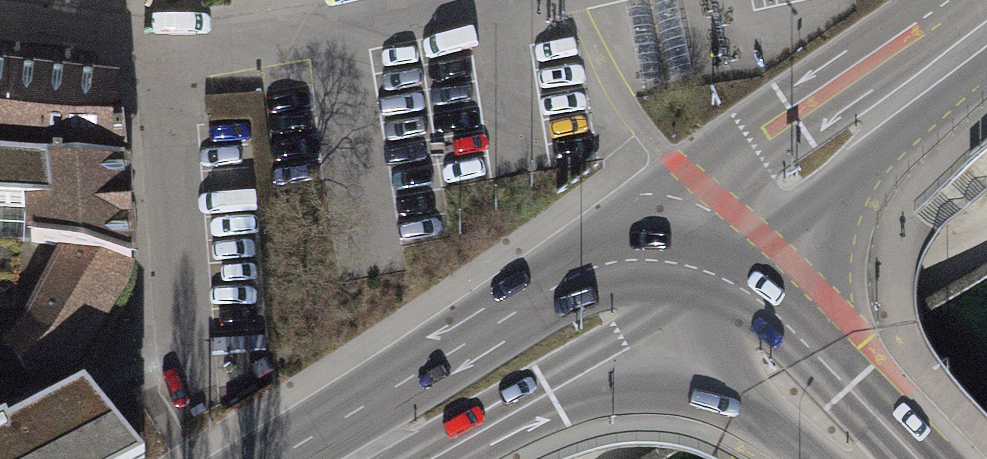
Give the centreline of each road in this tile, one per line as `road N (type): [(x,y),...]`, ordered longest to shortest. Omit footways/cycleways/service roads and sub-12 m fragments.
road 1 (secondary): [(683,269),(986,31)]
road 2 (residential): [(188,417),(156,34)]
road 3 (primary): [(357,458),(683,269)]
road 4 (primary): [(683,269),(870,458)]
road 5 (residential): [(400,0),(156,34)]
road 6 (residential): [(156,34),(0,20)]

